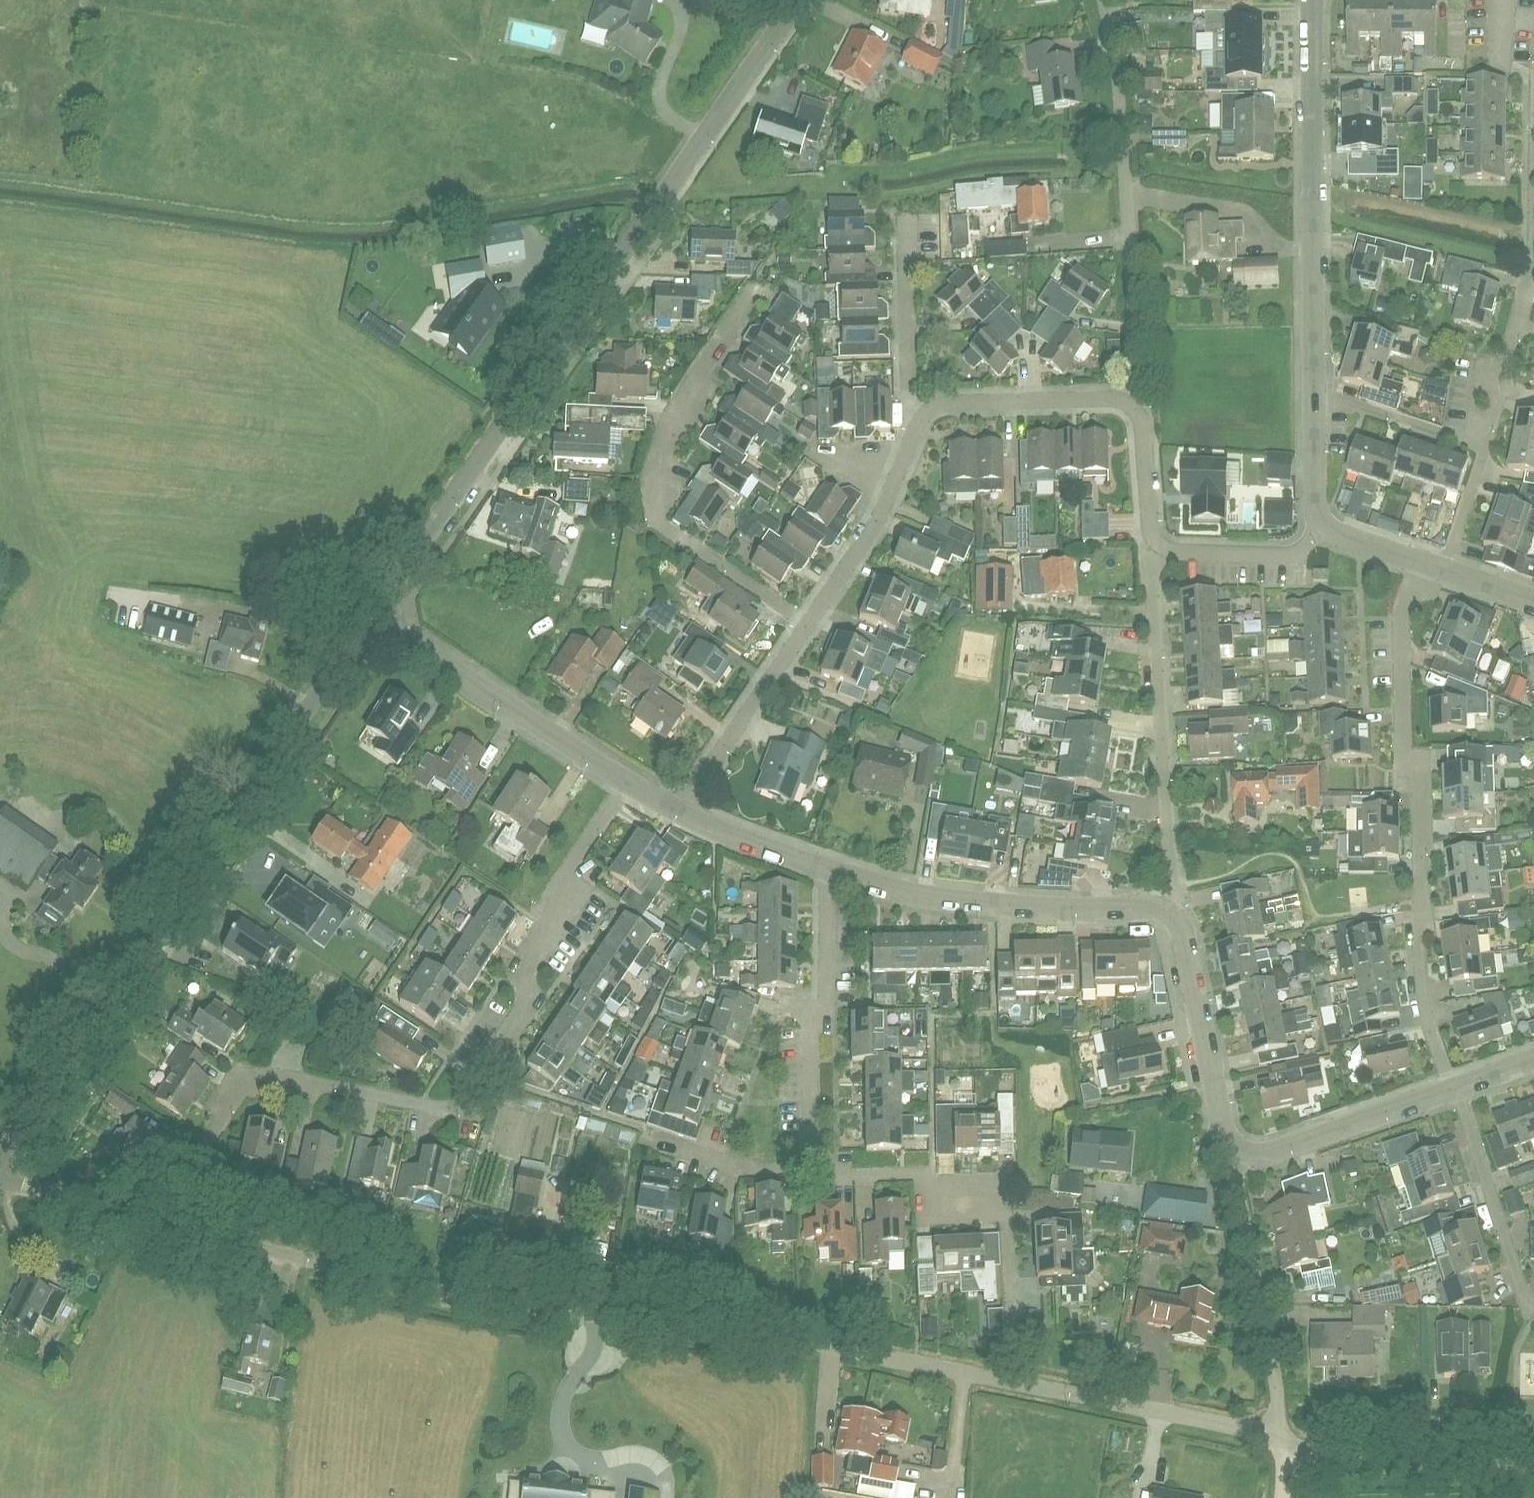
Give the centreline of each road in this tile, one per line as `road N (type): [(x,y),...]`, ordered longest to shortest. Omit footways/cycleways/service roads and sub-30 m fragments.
road 1 (residential): [(1281,1439),(860,1352),(485,1301),(336,1270),(0,1175)]
road 2 (tertiary): [(371,616),(799,0)]
road 3 (residential): [(179,1194),(255,1076),(459,1110),(523,1011),(527,965),(552,928),(571,865),(627,782)]
road 4 (tertiary): [(0,1146),(371,616)]
road 5 (residential): [(1455,1087),(1426,1010),(1414,752),(1403,739),(1404,601),(1420,561)]
road 6 (residential): [(807,624),(654,516),(669,416),(750,284)]
road 7 (residential): [(1137,396),(1115,84),(1102,0)]
road 8 (residential): [(1315,395),(1315,0)]
road 9 (residential): [(1177,912),(1151,555)]
road 10 (residential): [(1177,912),(1160,905),(998,904),(826,868)]
road 11 (residential): [(1011,1350),(1002,1183),(814,1174)]
road 12 (residential): [(814,1174),(811,1008),(826,1008),(826,868)]
road 13 (residential): [(627,782),(371,616)]
road 14 (residential): [(1281,1439),(1237,1186),(1245,1150)]
road 15 (residential): [(1533,1463),(1347,1459),(1281,1439)]
road 16 (residential): [(1245,1150),(1222,1126),(1191,941),(1177,912)]
road 17 (residential): [(1533,1307),(1519,1290),(1455,1087)]
road 18 (residential): [(916,426),(943,403),(1137,396)]
road 19 (residential): [(807,624),(877,521),(916,426)]
road 20 (residential): [(680,811),(807,624)]
road 21 (residential): [(916,426),(902,226),(927,226)]
road 22 (residential): [(1245,1150),(1276,1153),(1455,1087)]
road 23 (residential): [(1151,555),(1297,561),(1309,554),(1317,523)]
road 24 (residential): [(1487,454),(1528,274)]
road 25 (residential): [(1487,454),(1315,395)]
road 26 (residential): [(814,1174),(743,1172),(648,1136)]
road 27 (residential): [(1151,555),(1137,396)]
road 28 (residential): [(826,868),(680,811)]
road 29 (residential): [(1317,523),(1315,395)]
road 30 (residential): [(1444,570),(1487,454)]

